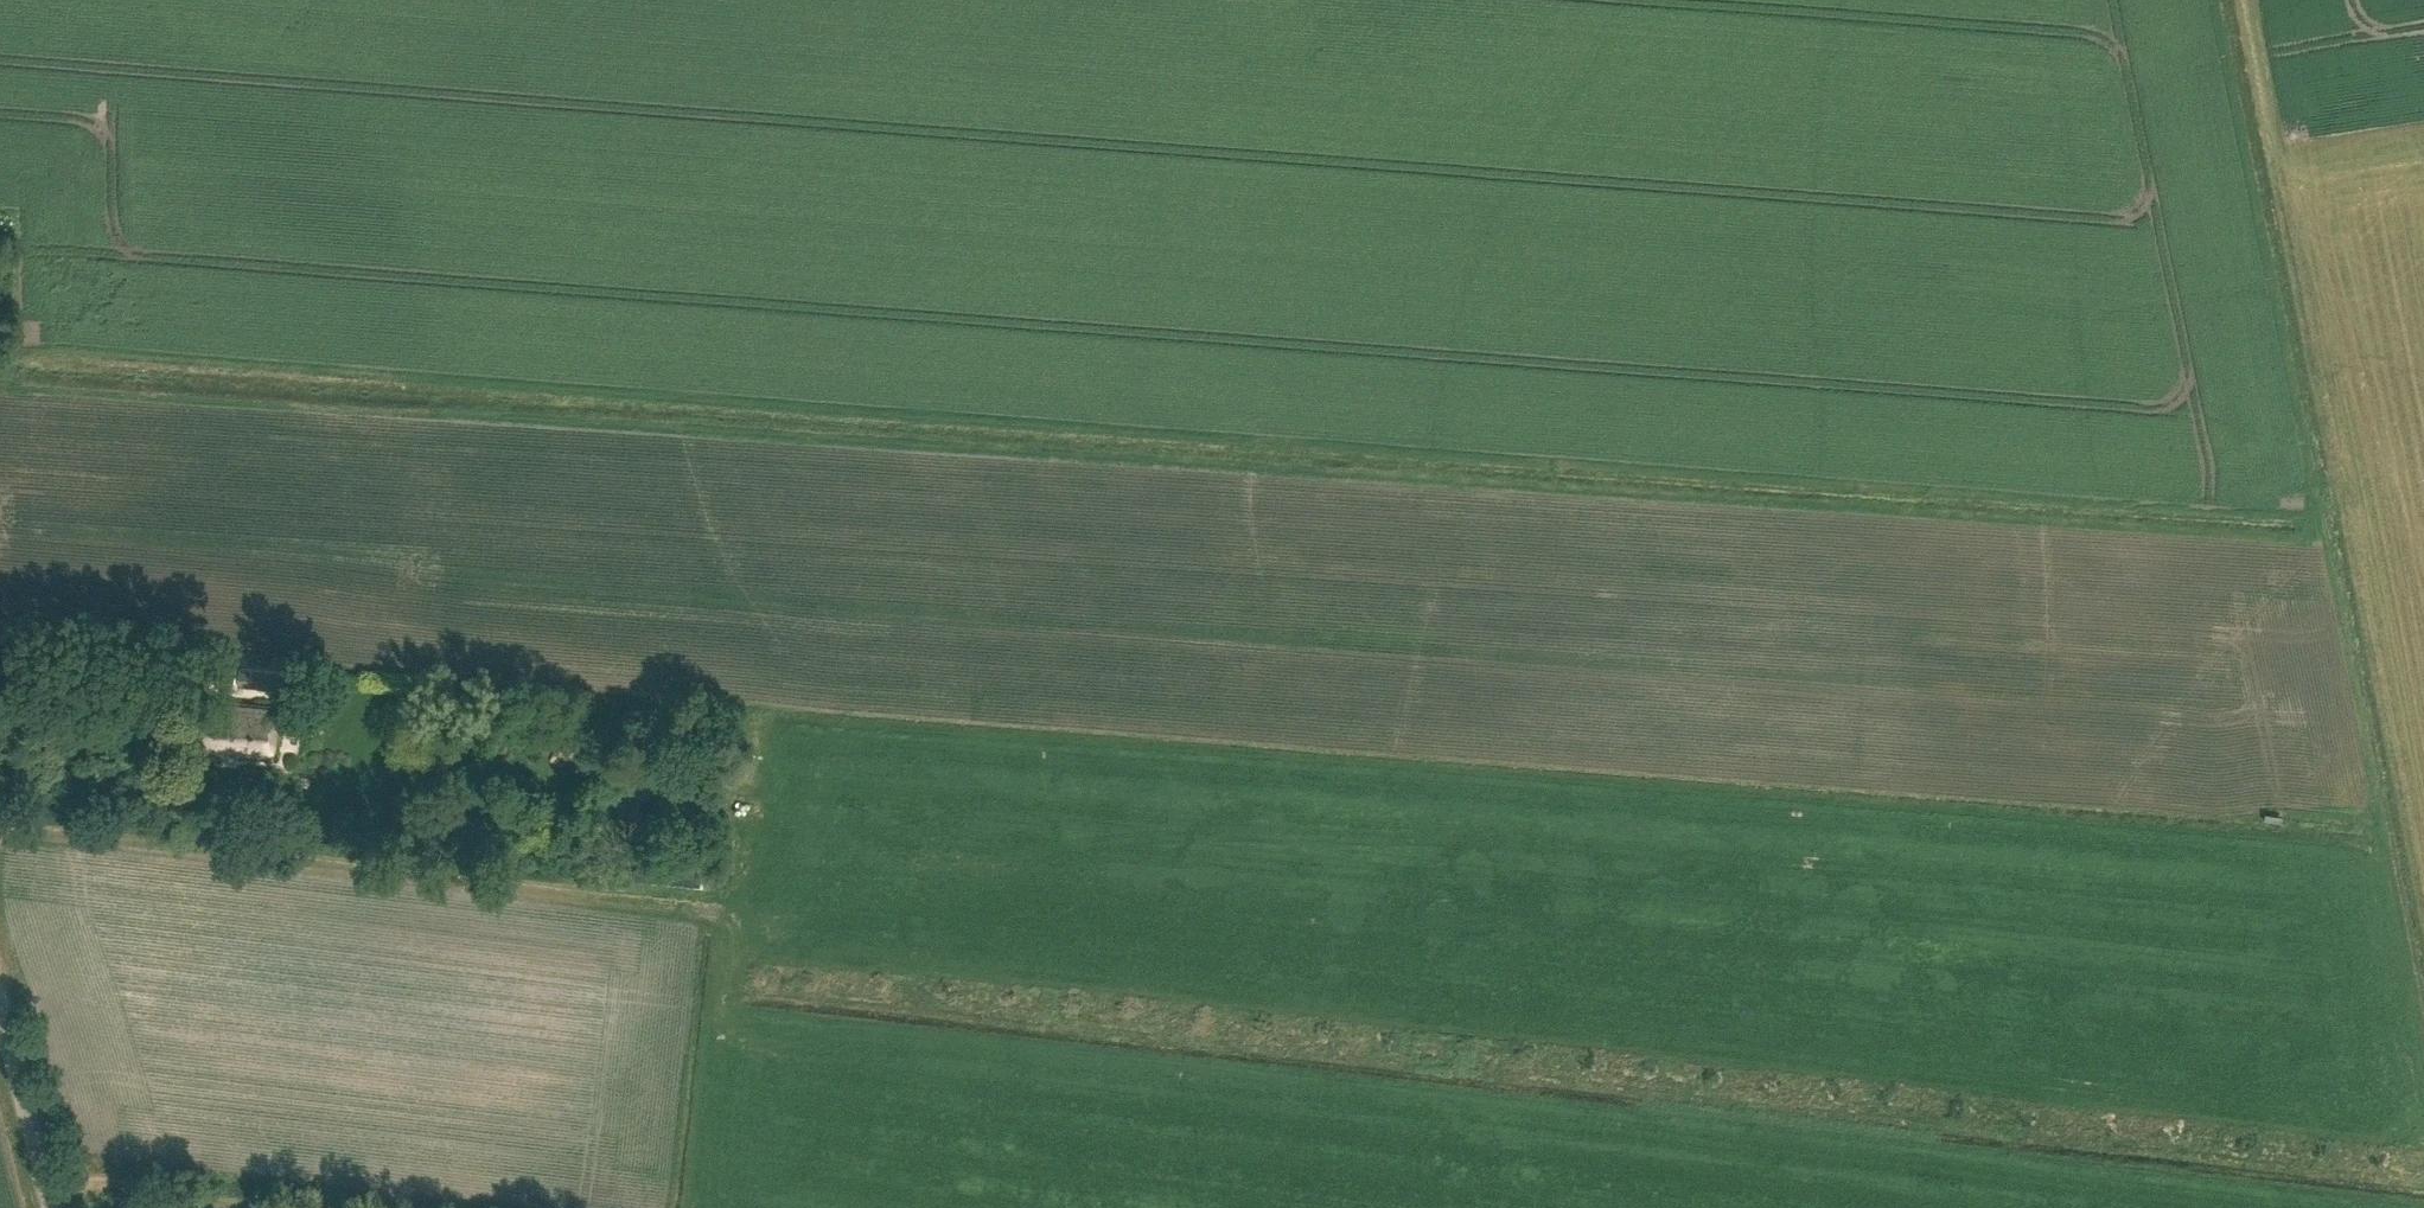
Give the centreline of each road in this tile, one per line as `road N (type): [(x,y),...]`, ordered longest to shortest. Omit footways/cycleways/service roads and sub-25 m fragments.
road 1 (track): [(2421,1015),(2209,0)]
road 2 (unclassified): [(51,1207),(0,1012)]

